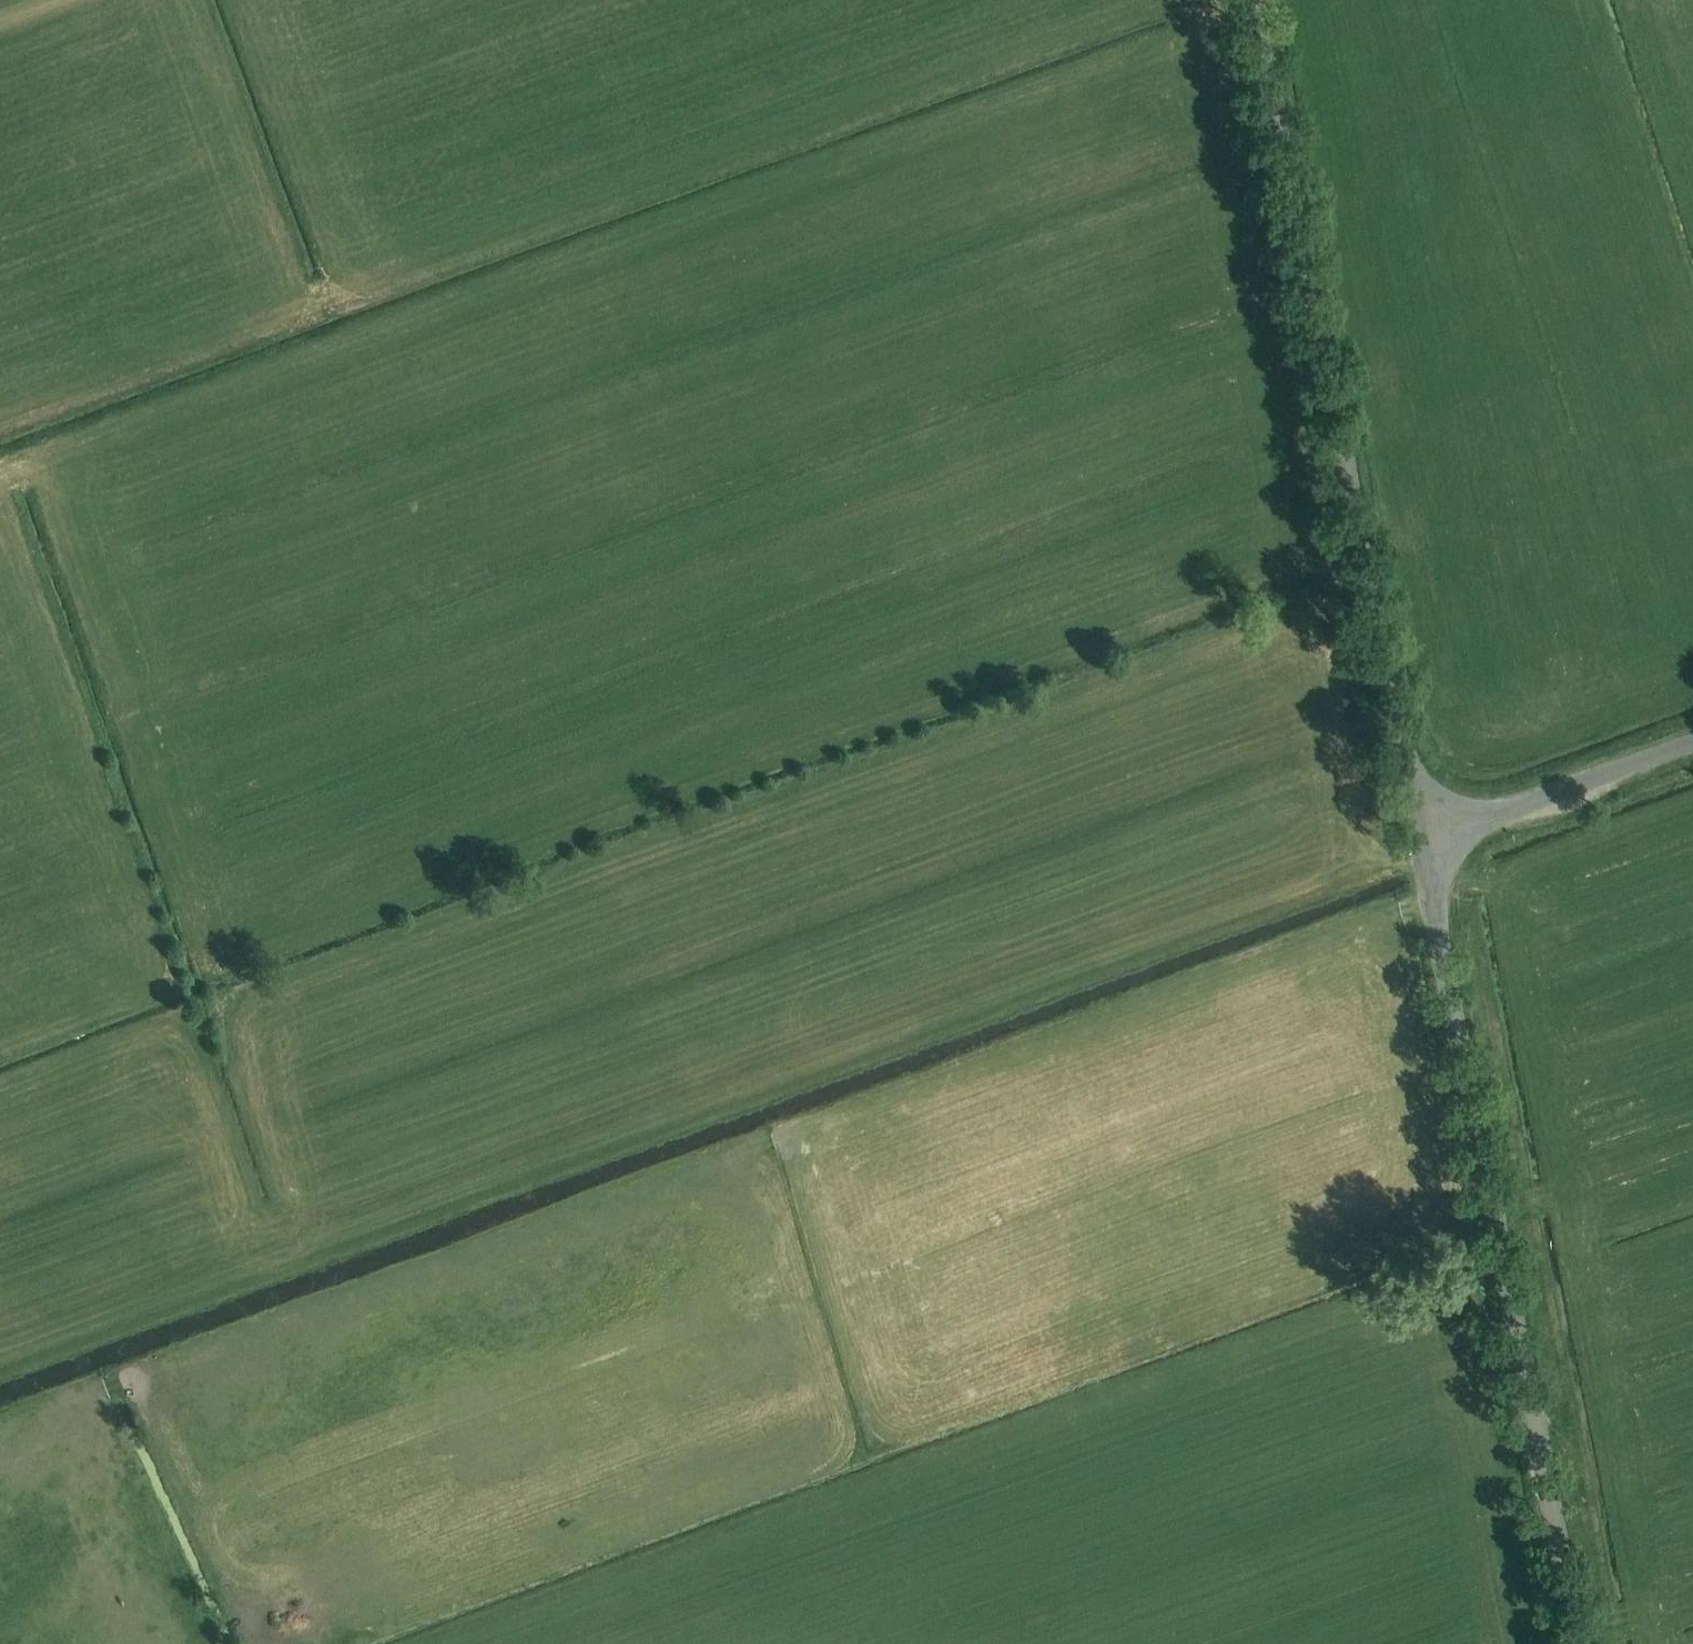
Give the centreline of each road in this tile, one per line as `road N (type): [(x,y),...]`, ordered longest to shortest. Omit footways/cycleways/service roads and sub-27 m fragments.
road 1 (tertiary): [(1423,846),(1259,0)]
road 2 (tertiary): [(1579,1643),(1423,846)]
road 3 (tertiary): [(1423,846),(1692,748)]

